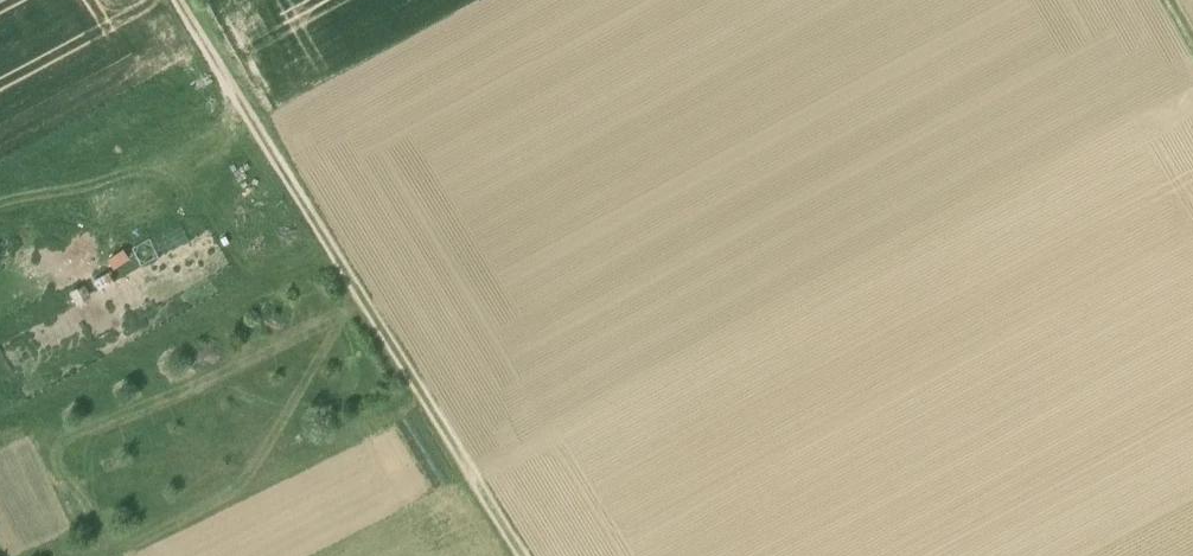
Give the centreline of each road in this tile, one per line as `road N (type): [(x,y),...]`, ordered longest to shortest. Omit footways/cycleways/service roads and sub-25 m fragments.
road 1 (track): [(180,0),(519,555)]

